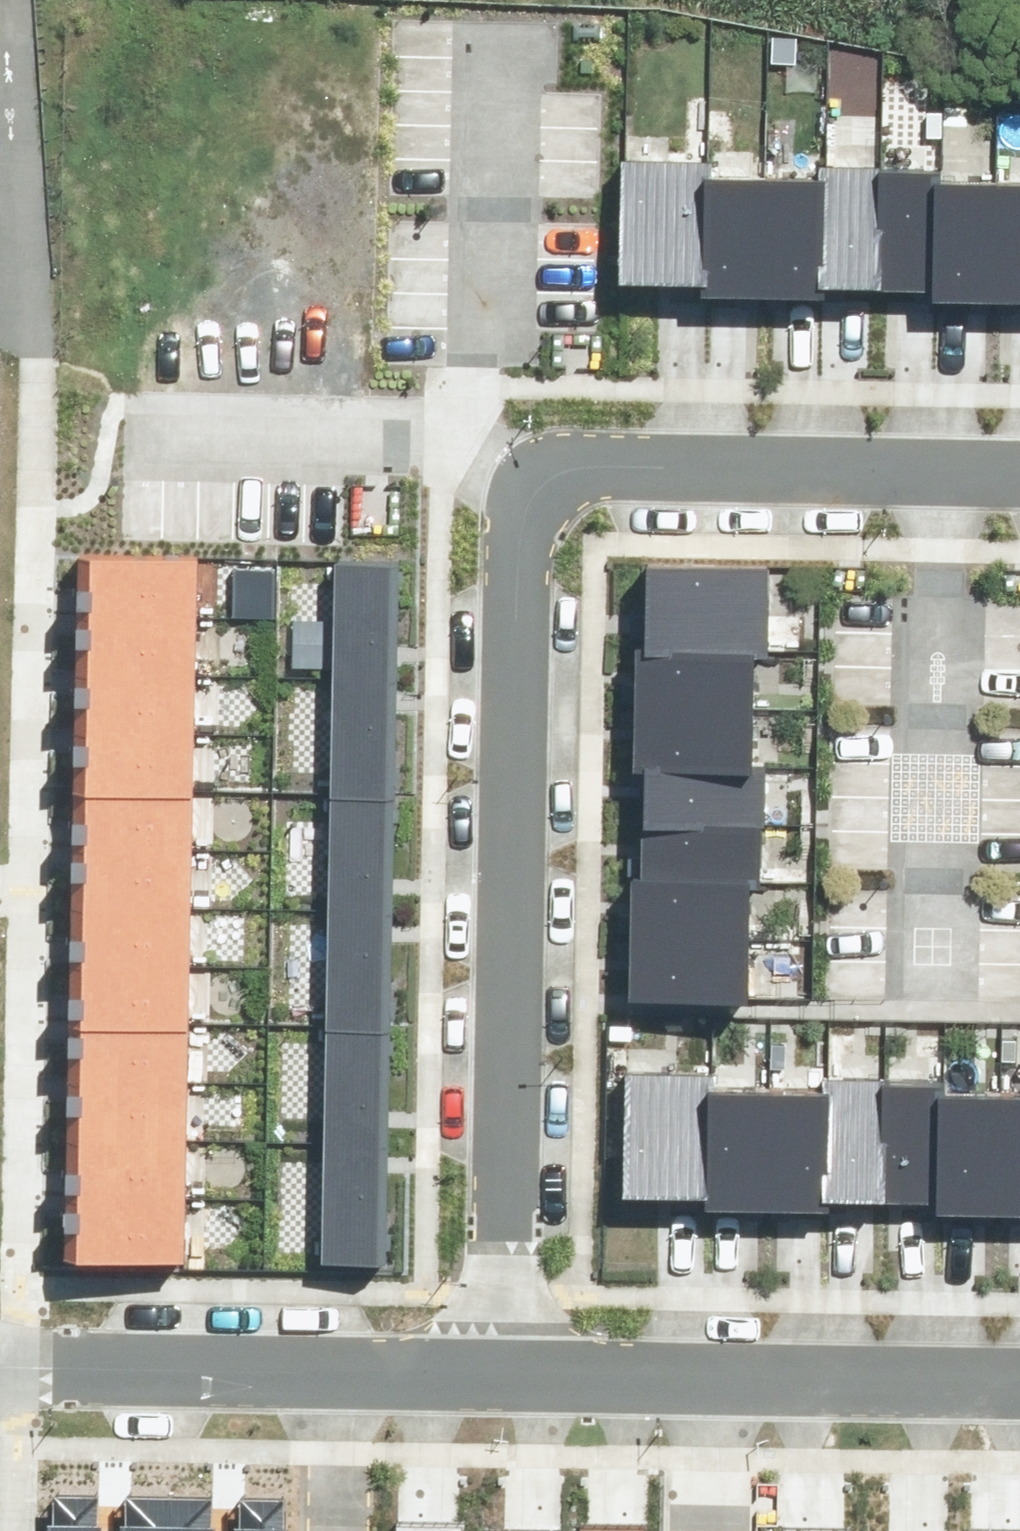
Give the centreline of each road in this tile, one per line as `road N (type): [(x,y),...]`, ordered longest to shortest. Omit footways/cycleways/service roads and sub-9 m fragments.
road 1 (residential): [(493,1357),(507,544),(521,477)]
road 2 (residential): [(941,454),(936,965)]
road 3 (residential): [(521,477),(555,448),(619,445),(941,454)]
road 4 (residential): [(478,437),(484,33)]
road 5 (residential): [(478,437),(144,424)]
road 6 (residential): [(0,1349),(329,1355)]
road 7 (residential): [(701,1364),(1019,1369)]
road 8 (residential): [(493,1357),(701,1364)]
road 9 (residential): [(329,1355),(327,1530)]
road 10 (residential): [(701,1364),(697,1530)]
road 11 (residential): [(329,1355),(493,1357)]

